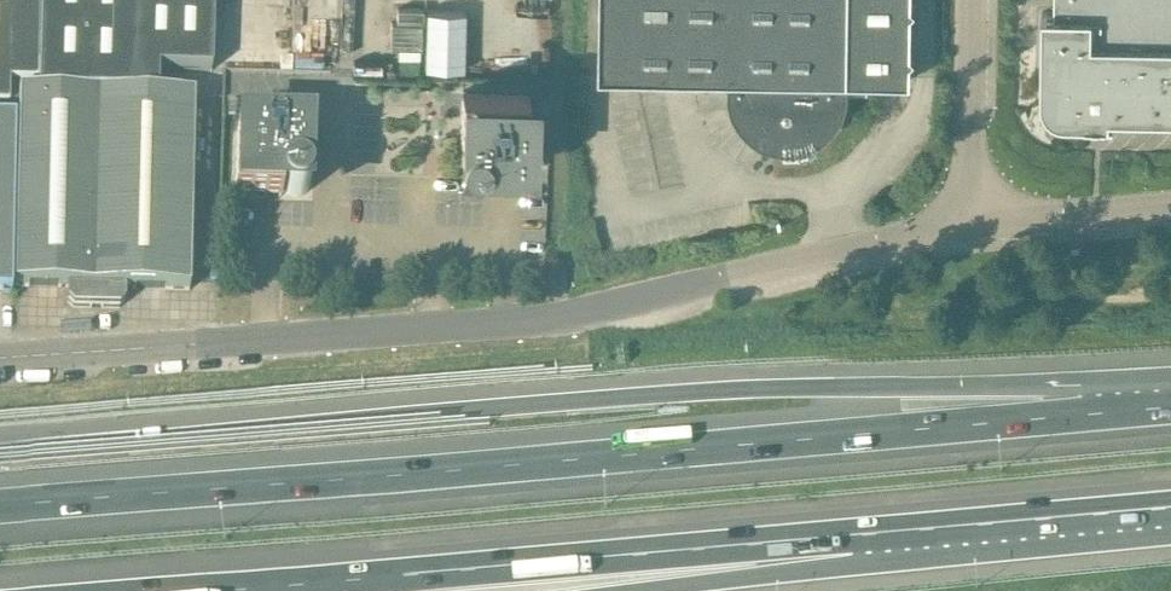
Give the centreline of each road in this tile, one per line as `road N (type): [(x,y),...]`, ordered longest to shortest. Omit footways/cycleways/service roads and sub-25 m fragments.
road 1 (motorway): [(1088,414),(901,388),(687,391),(0,450)]
road 2 (motorway): [(1088,414),(0,508)]
road 3 (unclassified): [(0,358),(533,321),(968,225)]
road 4 (motorway): [(225,590),(852,536)]
road 5 (motorway): [(852,536),(1170,508)]
road 6 (motorway): [(619,590),(727,578),(852,536)]
road 7 (unclassified): [(968,225),(971,0)]
road 8 (unclassified): [(968,225),(1170,207)]

